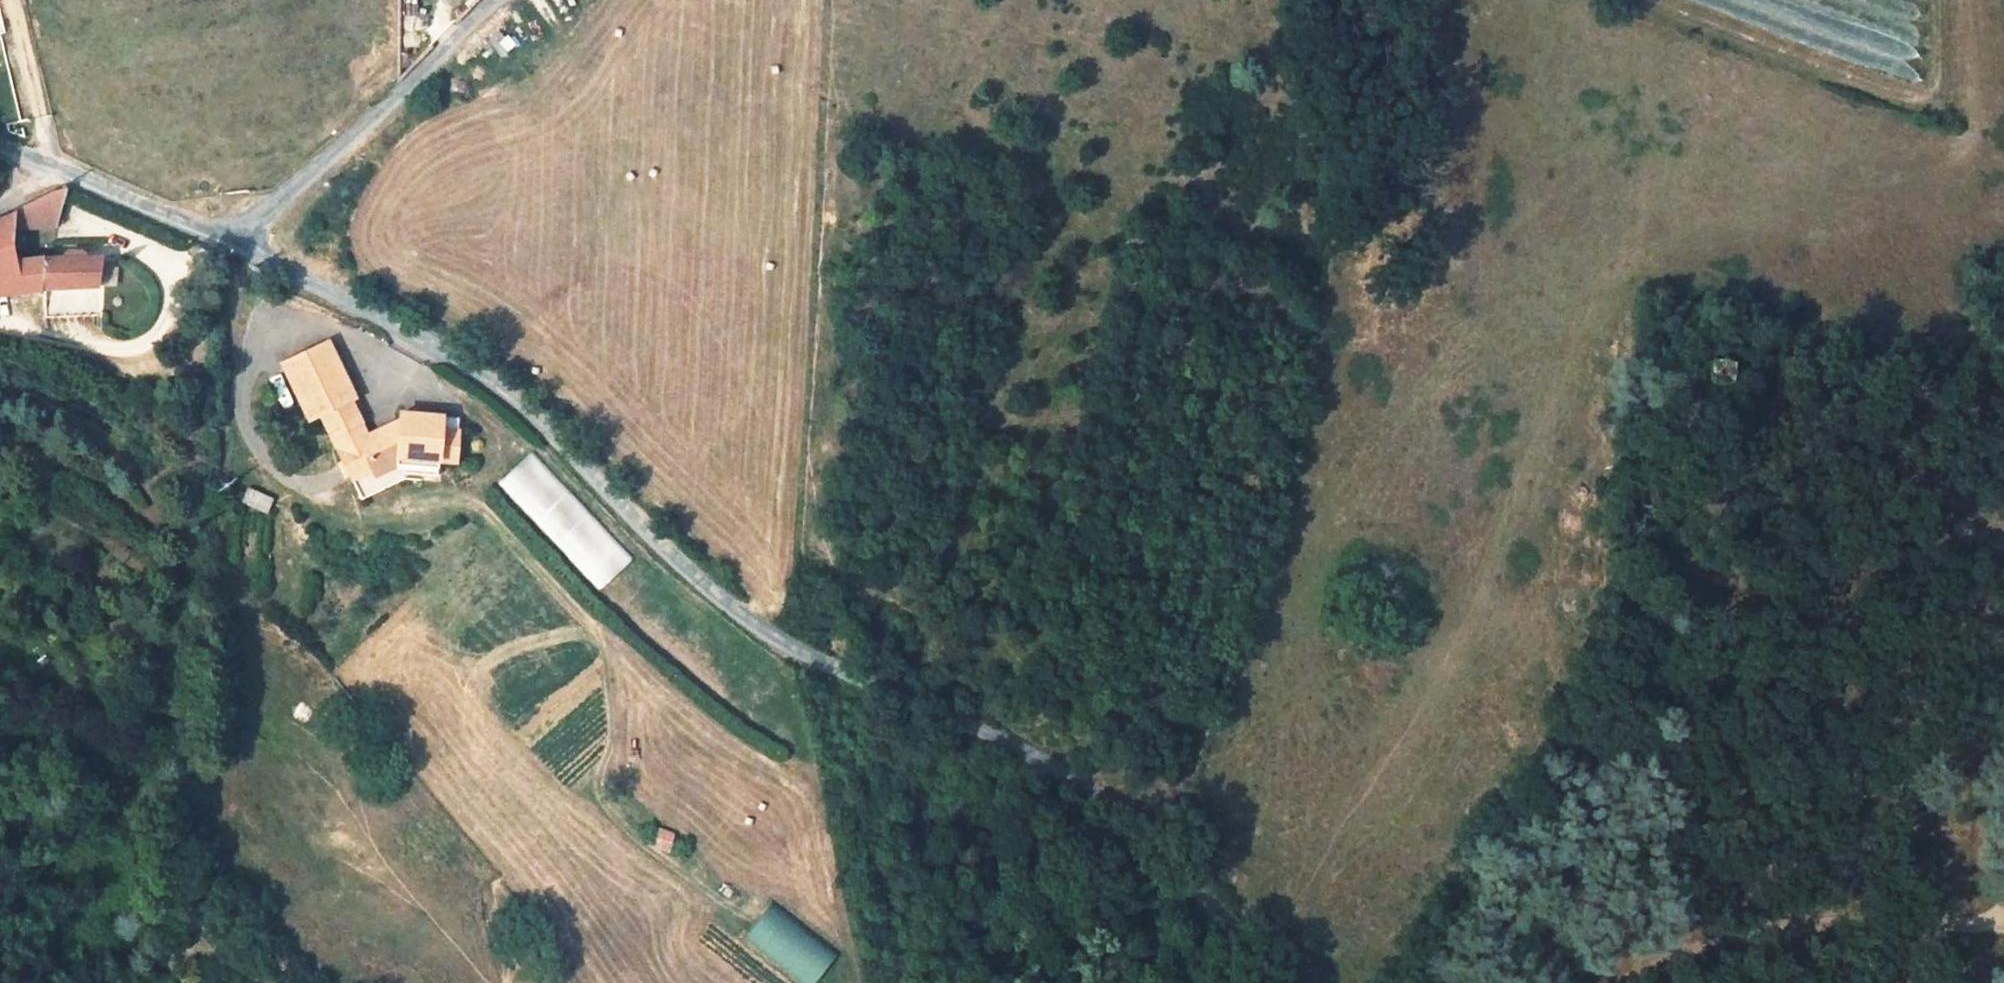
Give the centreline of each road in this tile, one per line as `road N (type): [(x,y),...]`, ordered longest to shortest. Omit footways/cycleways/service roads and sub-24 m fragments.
road 1 (unclassified): [(222,250),(339,301),(514,403),(692,583),(776,645),(988,740),(1088,795),(1201,895),(1275,982)]
road 2 (unclassified): [(486,0),(222,250)]
road 3 (unclassified): [(46,175),(222,250)]

